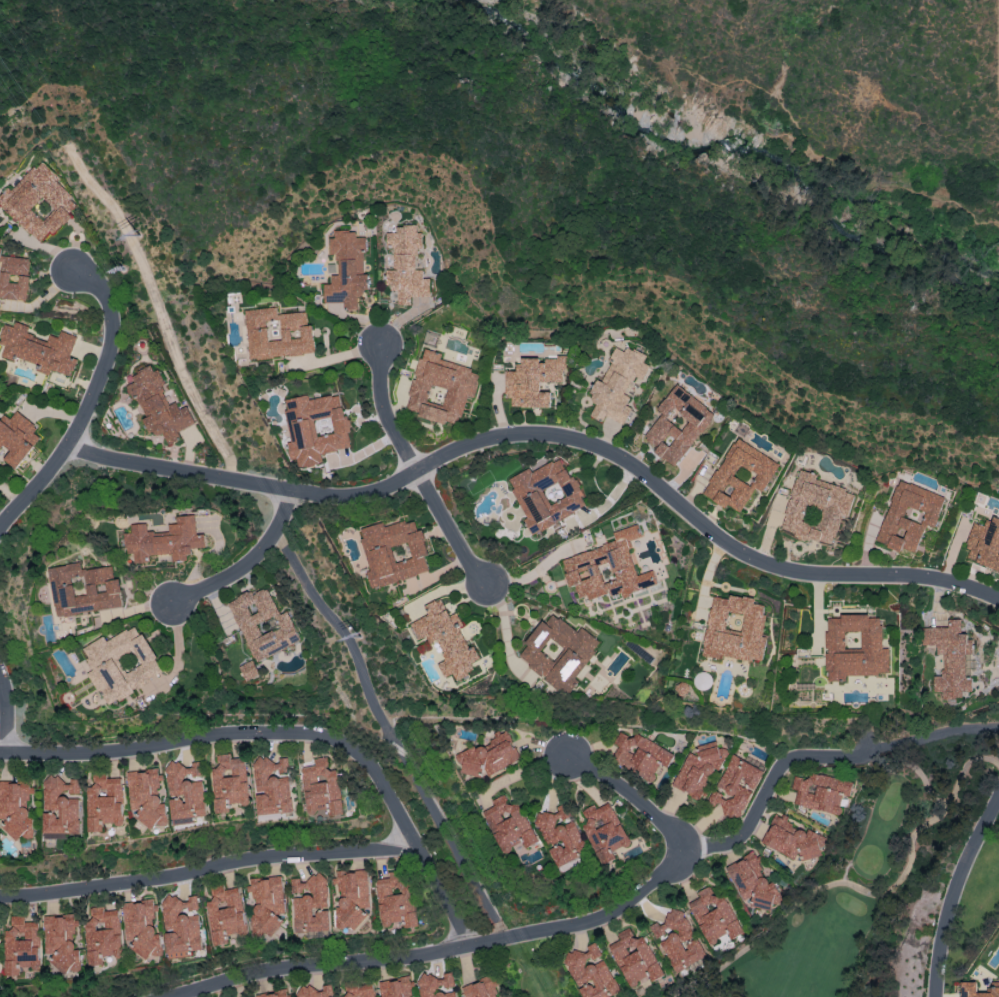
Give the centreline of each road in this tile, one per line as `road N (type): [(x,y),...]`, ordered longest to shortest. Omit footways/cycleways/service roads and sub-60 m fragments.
road 1 (residential): [(66,447),(347,500),(473,441),(532,432),(598,445),(730,547),(797,573),(930,576),(998,597)]
road 2 (residential): [(160,996),(243,974),(588,921),(690,856)]
road 3 (residential): [(415,848),(258,859),(0,895)]
road 4 (residential): [(690,856),(744,833),(792,761),(998,725)]
road 5 (residential): [(0,752),(326,733)]
road 6 (residential): [(0,524),(66,447),(111,341),(109,302),(73,272)]
road 7 (residential): [(377,340),(389,425),(490,584)]
road 8 (residential): [(471,943),(362,754),(326,733)]
road 9 (residential): [(998,798),(961,870),(935,996)]
road 10 (residential): [(295,490),(266,546),(172,607)]
road 11 (residential): [(690,856),(668,828),(568,753)]

